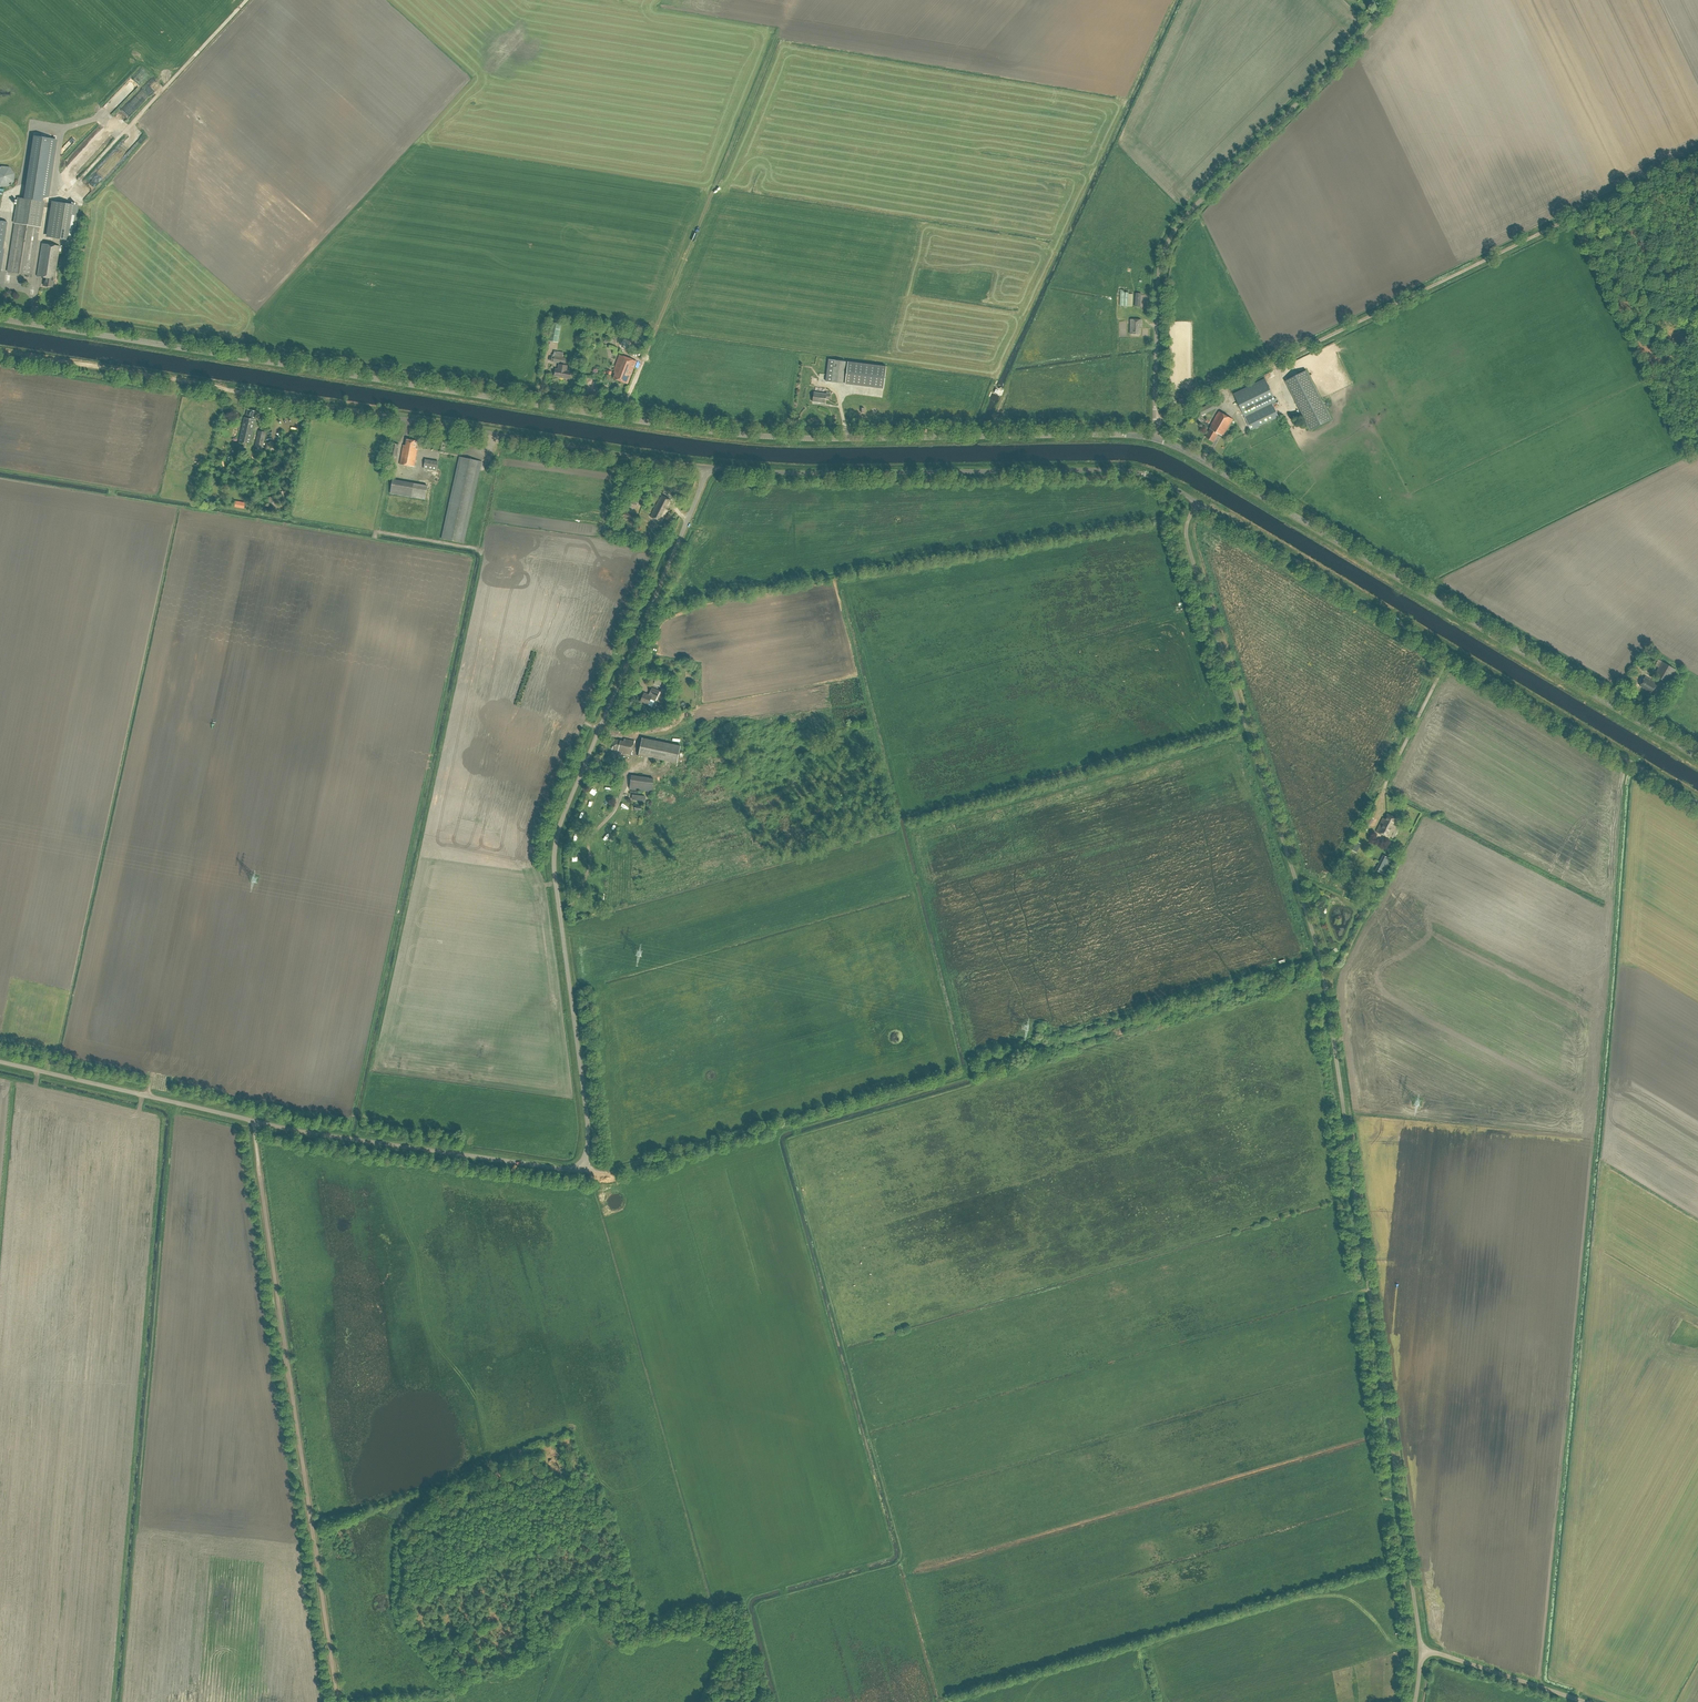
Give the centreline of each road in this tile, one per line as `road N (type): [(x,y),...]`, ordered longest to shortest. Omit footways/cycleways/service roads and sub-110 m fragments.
road 1 (unclassified): [(1422,1651),(1322,966),(1188,549),(1196,503)]
road 2 (tertiary): [(1154,438),(722,432),(0,318)]
road 3 (unclassified): [(280,1126),(569,1170),(586,1156),(556,836),(706,468)]
road 4 (tertiary): [(1697,757),(1154,438)]
road 5 (track): [(256,1121),(338,1701)]
road 6 (unclassified): [(1697,803),(1196,503)]
road 7 (unclassified): [(1155,427),(1158,281),(1166,246),(1386,0)]
road 8 (unclassified): [(1196,503),(1126,470),(706,468)]
road 9 (unclassified): [(706,468),(217,386)]
road 10 (unclassified): [(1155,427),(1572,218)]
road 11 (track): [(579,1165),(610,1173),(971,1074)]
road 12 (unclassified): [(280,1126),(0,1061)]
road 13 (track): [(217,386),(0,351)]
road 14 (track): [(1449,653),(1379,812)]
road 15 (unclassified): [(1586,1701),(1422,1651)]
road 16 (track): [(1572,218),(1697,157)]

